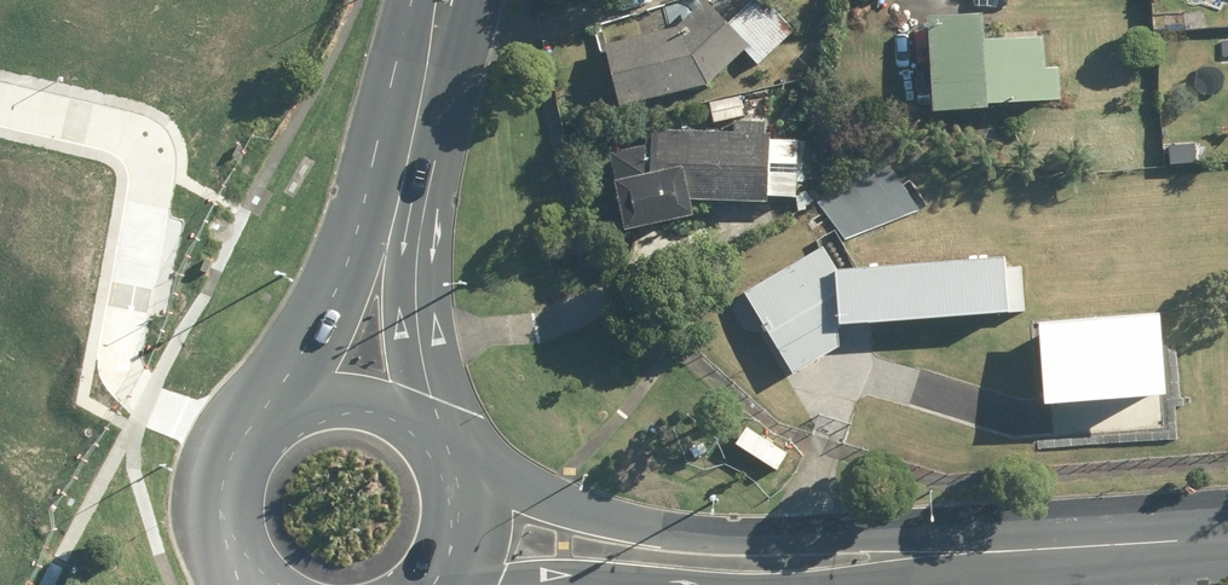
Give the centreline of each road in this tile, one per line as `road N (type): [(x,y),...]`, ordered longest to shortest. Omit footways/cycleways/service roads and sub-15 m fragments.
road 1 (secondary): [(448,451),(581,514),(666,535),(956,559)]
road 2 (residential): [(0,104),(107,129),(148,152),(155,170),(123,354),(128,375),(146,401),(239,436)]
road 3 (secondary): [(956,559),(576,584)]
road 4 (secondary): [(956,559),(1227,537)]
road 5 (secondary): [(282,399),(347,288),(401,157)]
road 6 (secondary): [(401,157),(399,296),(420,416)]
road 7 (secondary): [(401,157),(443,0)]
road 8 (secondary): [(240,581),(216,512),(218,482),(239,436)]
road 9 (secondary): [(282,399),(332,386),(374,391),(420,416)]
road 10 (secondary): [(448,451),(462,510),(451,557),(434,584)]

